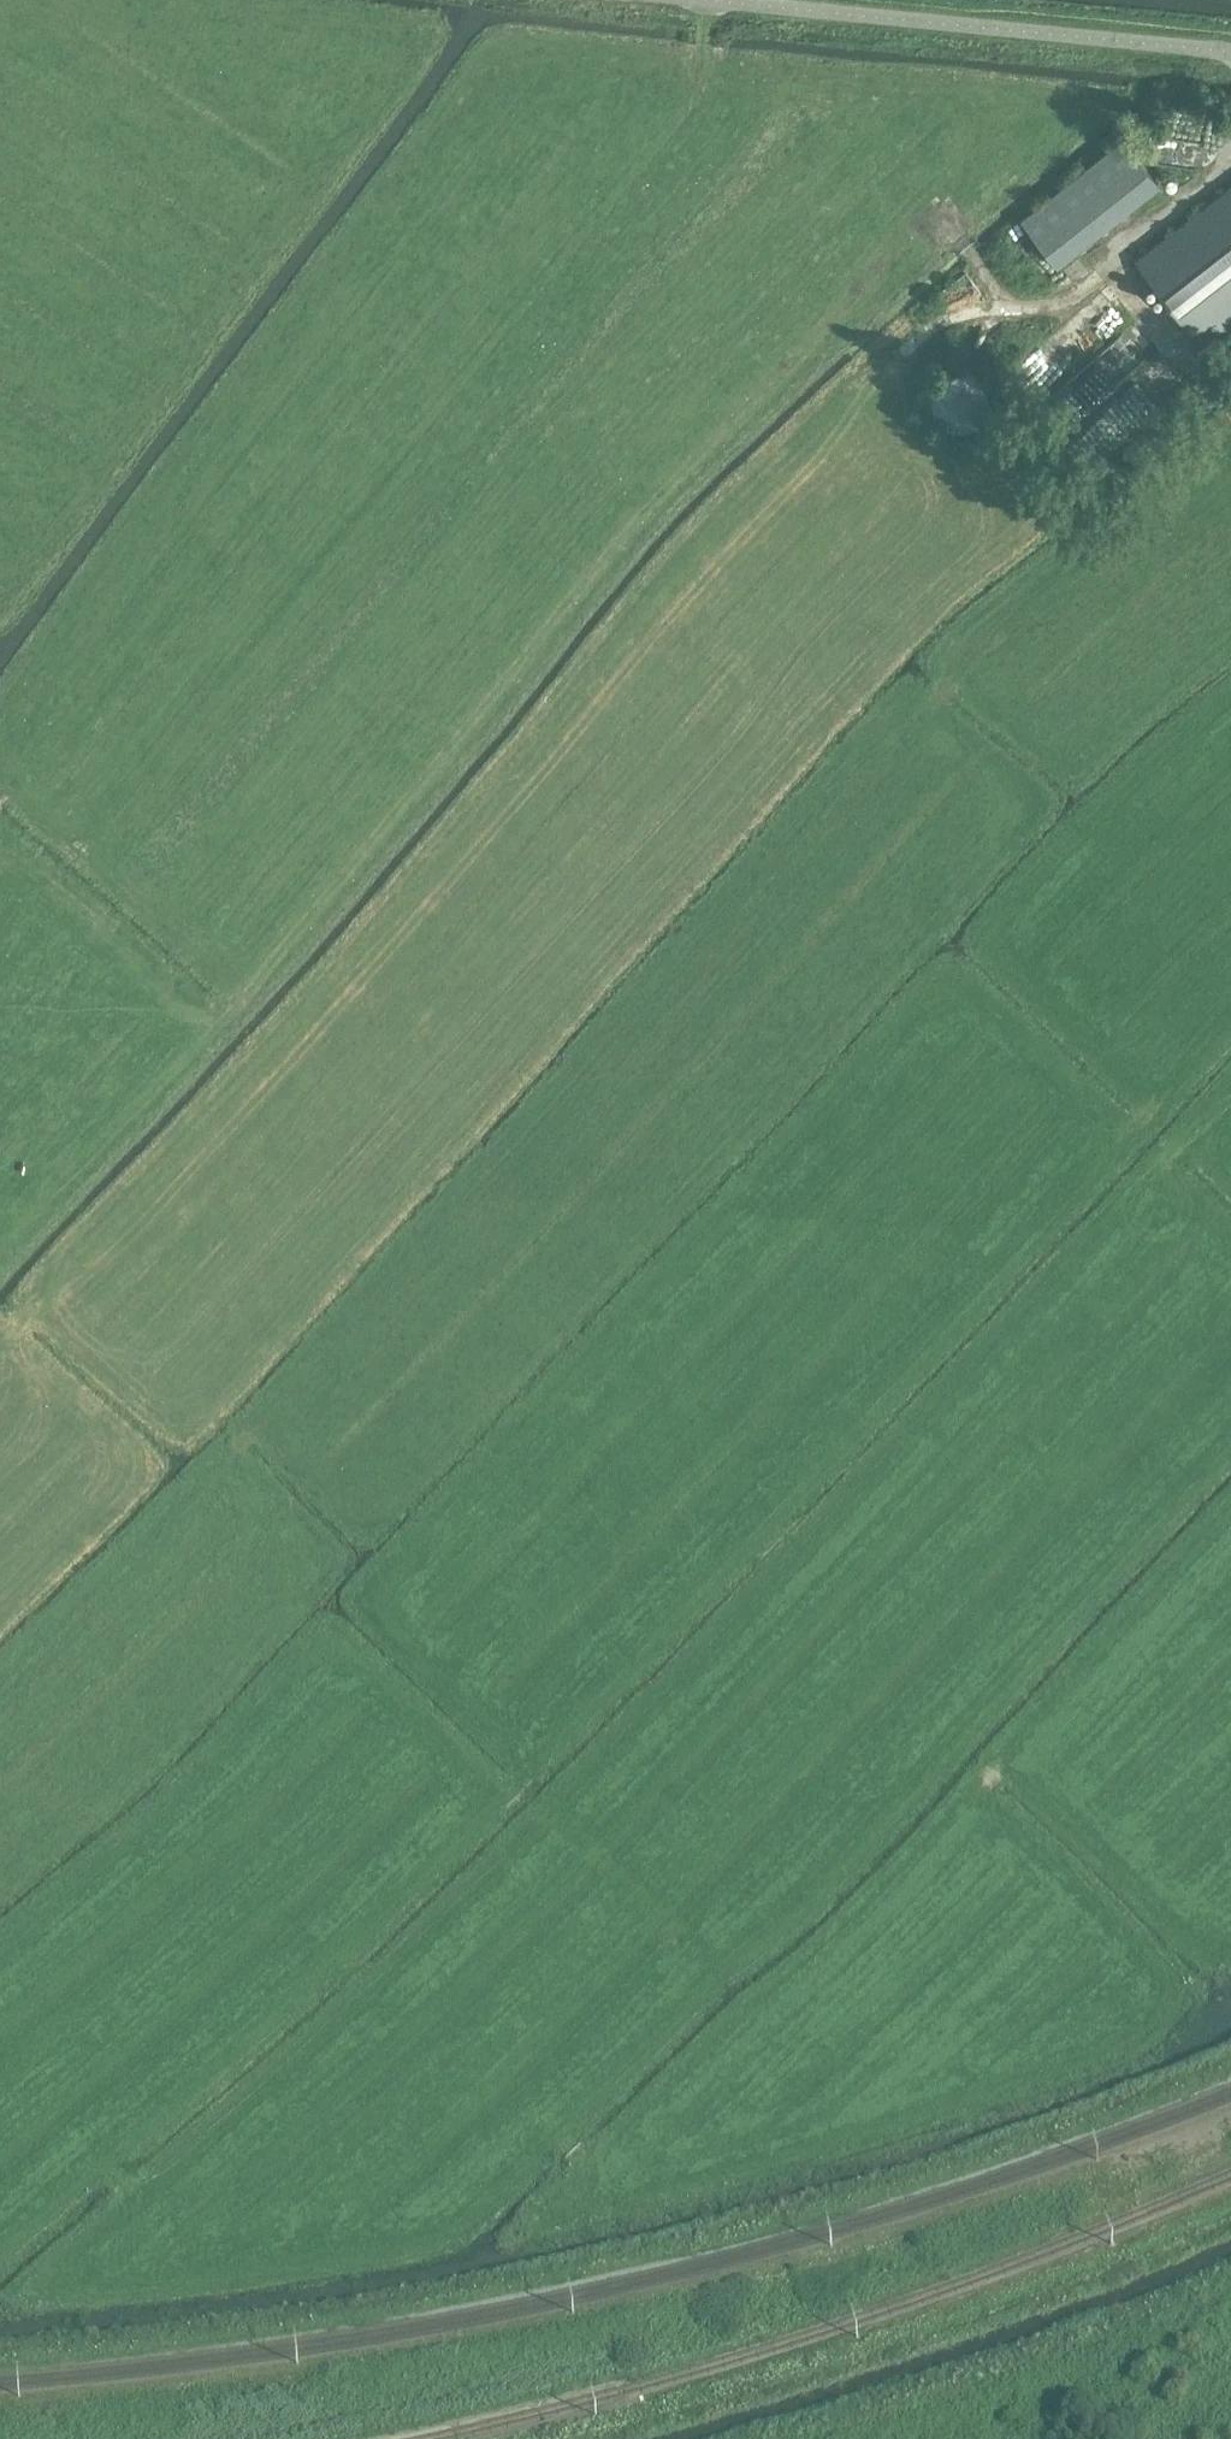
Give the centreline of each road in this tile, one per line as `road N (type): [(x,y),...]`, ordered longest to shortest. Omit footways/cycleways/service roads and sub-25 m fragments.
road 1 (unclassified): [(1230,52),(708,0)]

